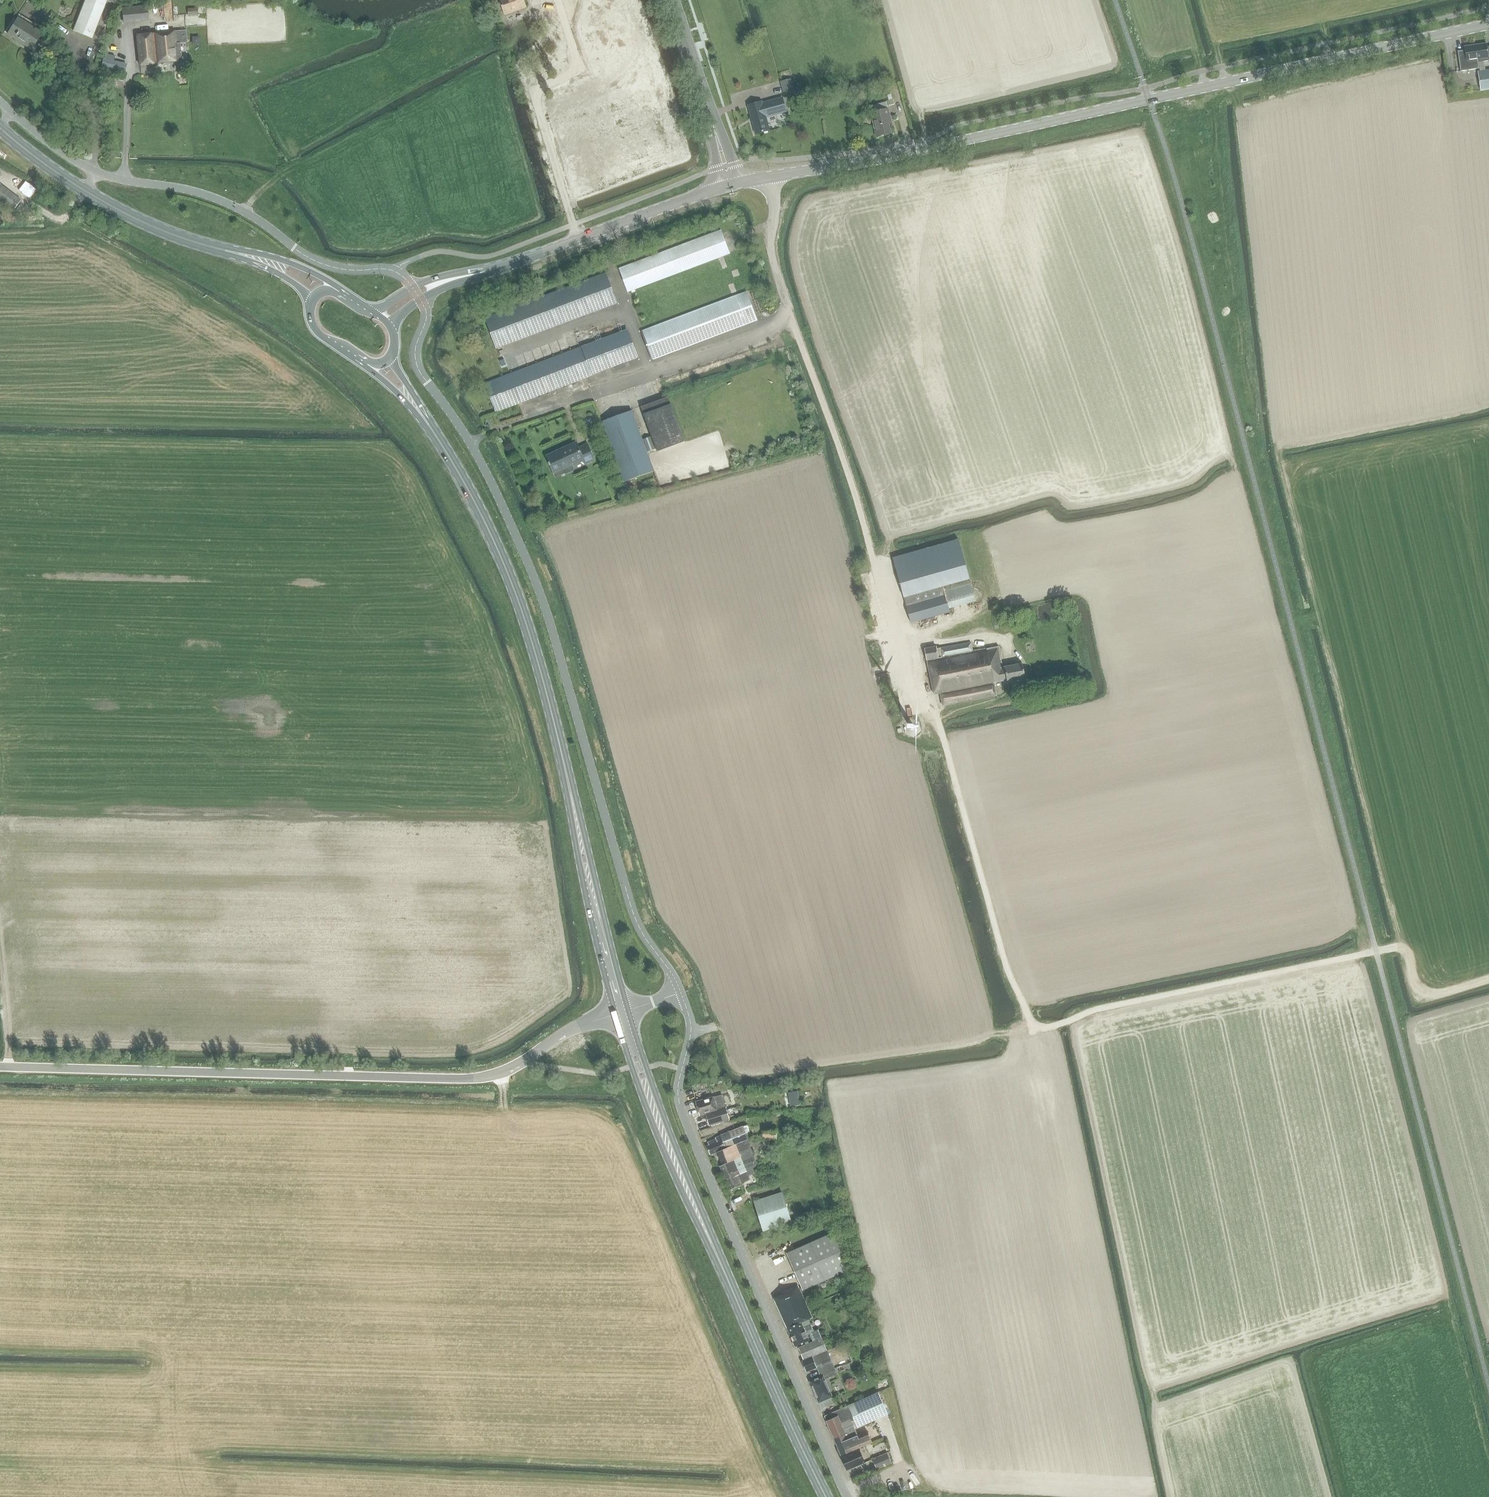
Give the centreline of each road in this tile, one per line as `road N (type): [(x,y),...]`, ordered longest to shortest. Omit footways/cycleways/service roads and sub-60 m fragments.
road 1 (track): [(892,631),(916,700),(937,713),(1007,969),(1033,1029),(1399,947)]
road 2 (tertiary): [(741,182),(1488,24)]
road 3 (unclassified): [(681,992),(635,918),(521,547),(477,455),(418,367),(426,313),(420,300)]
road 4 (tertiary): [(0,1067),(472,1078),(502,1072),(579,1026),(616,1014)]
road 5 (unclassified): [(847,1496),(682,1114),(678,1087),(691,1027),(681,992)]
road 6 (unclassified): [(412,287),(392,270),(314,260),(206,195),(97,171),(0,101)]
road 7 (primary): [(568,780),(513,586),(440,442)]
road 8 (primary): [(826,1496),(712,1246)]
road 9 (track): [(579,238),(538,108),(543,87),(573,66),(556,0)]
road 10 (primary): [(616,1014),(656,1132),(712,1246)]
road 11 (primary): [(712,1246),(628,1011)]
road 12 (primary): [(568,780),(616,1014)]
road 13 (primary): [(628,1011),(568,780)]
road 14 (tertiary): [(502,266),(723,187)]
road 15 (primary): [(189,241),(94,196),(0,128)]
road 16 (primary): [(352,297),(278,259),(189,241)]
road 17 (primary): [(189,241),(266,268),(312,301)]
road 18 (track): [(1488,981),(1417,998),(1399,947)]

